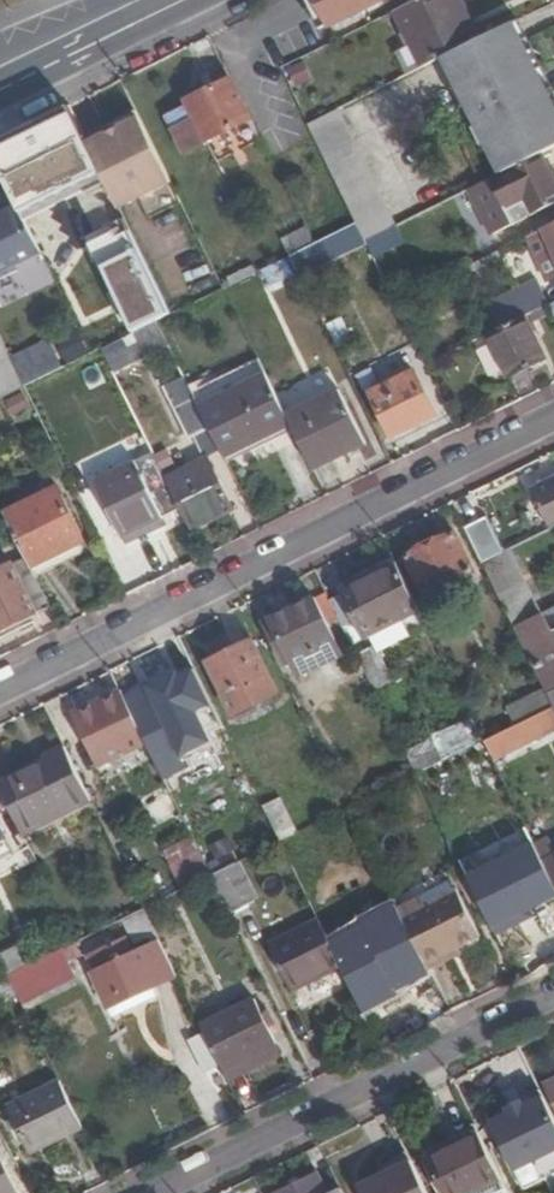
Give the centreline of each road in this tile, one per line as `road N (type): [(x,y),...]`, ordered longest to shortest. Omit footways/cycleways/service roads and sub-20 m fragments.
road 1 (residential): [(553,419),(0,690)]
road 2 (residential): [(154,1192),(553,997)]
road 3 (secondary): [(146,0),(0,69)]

